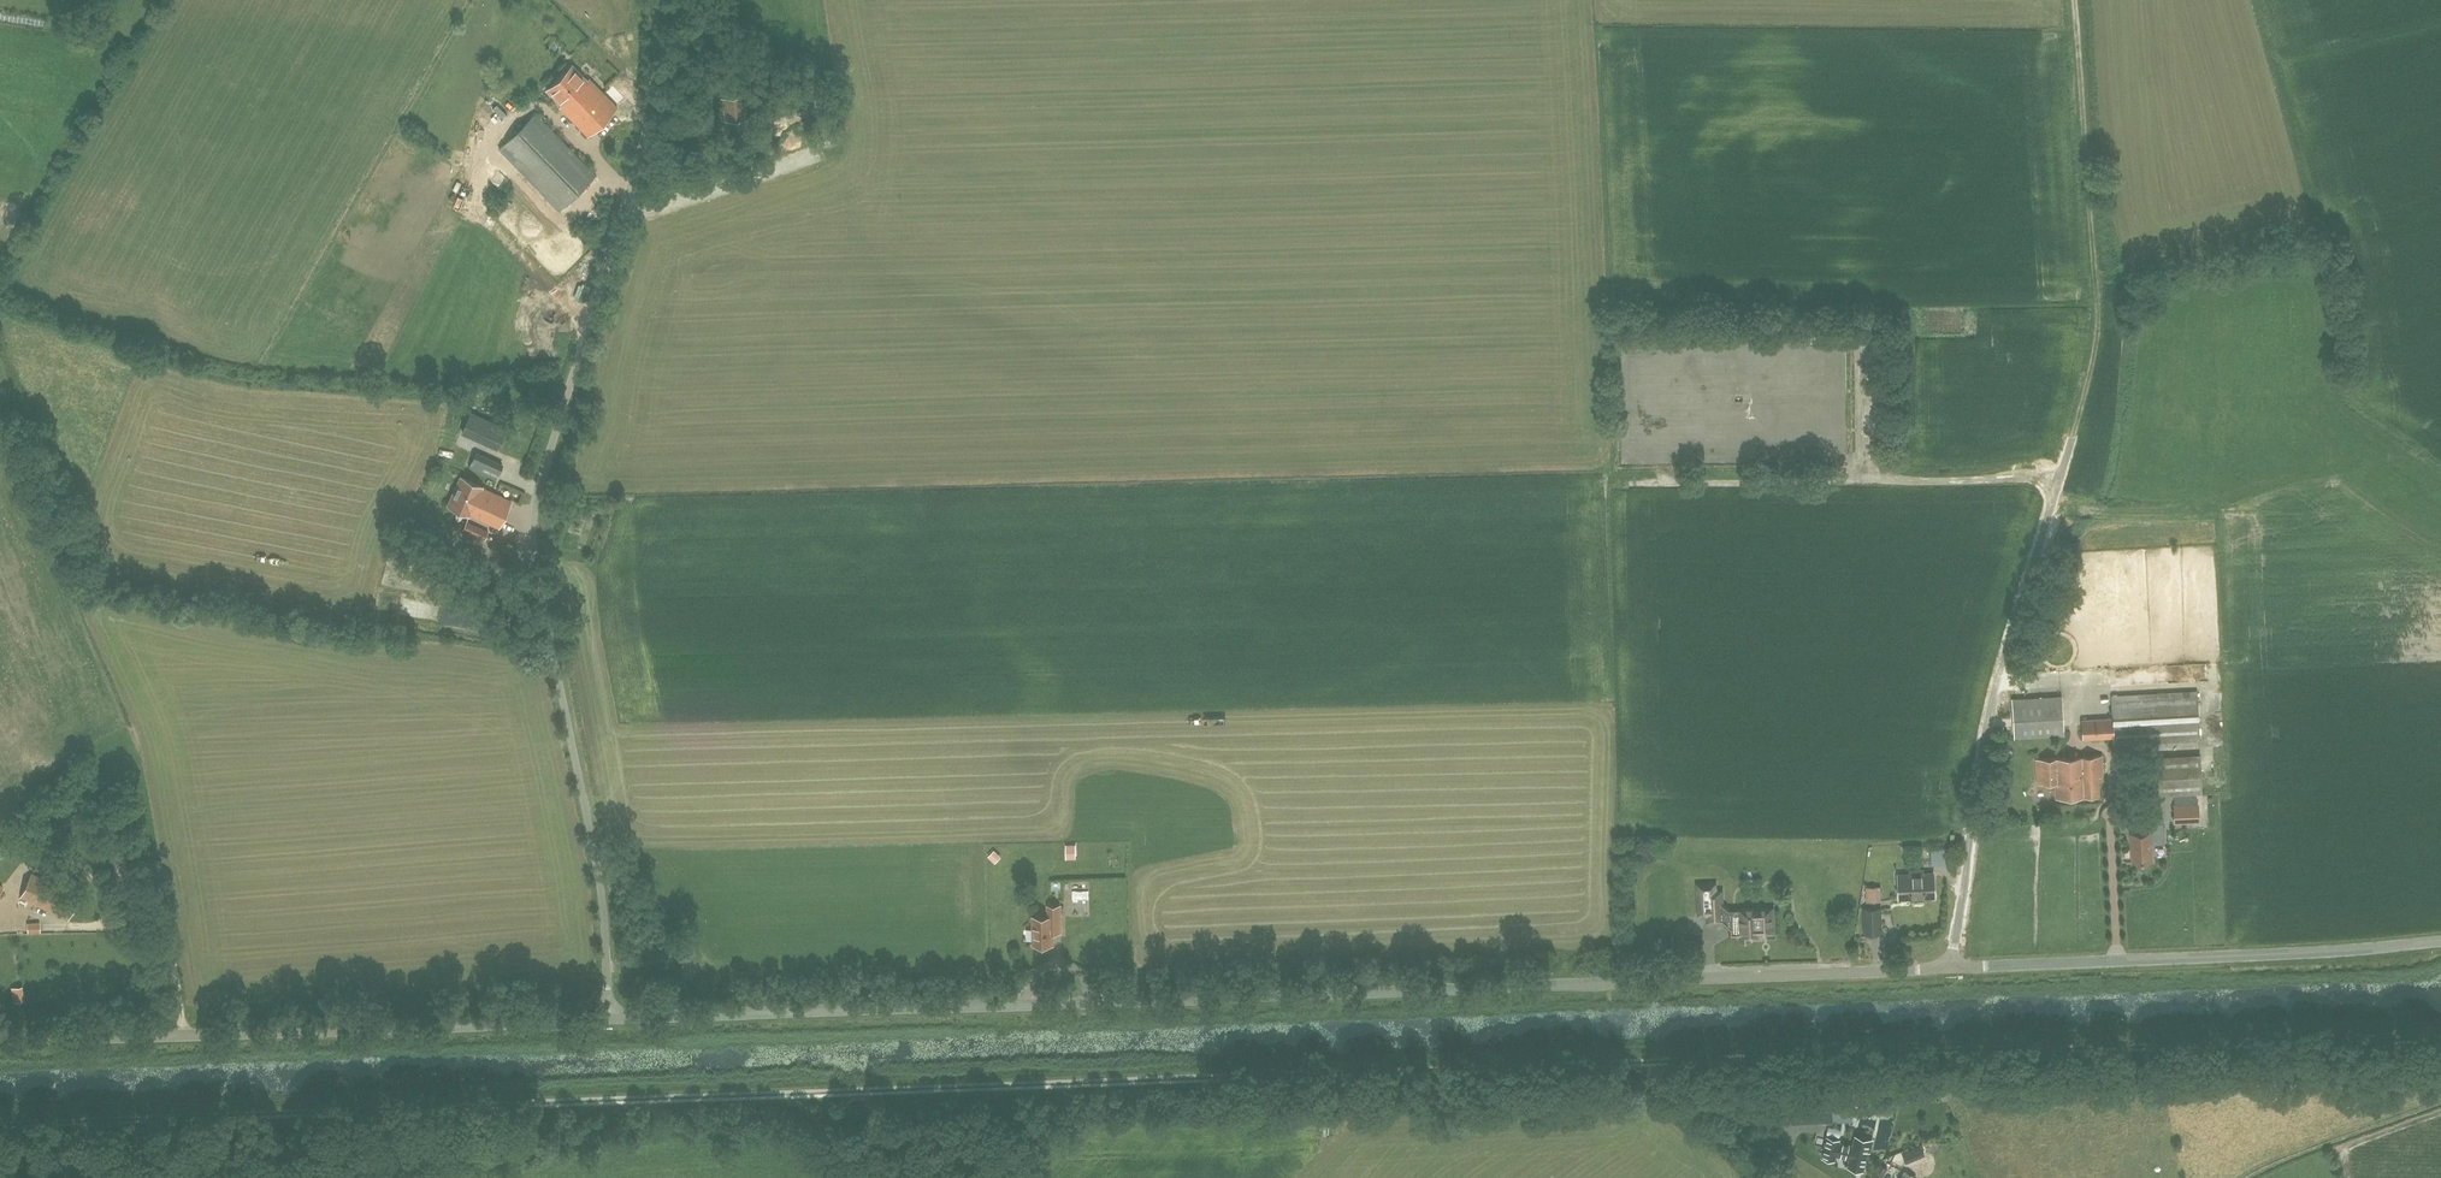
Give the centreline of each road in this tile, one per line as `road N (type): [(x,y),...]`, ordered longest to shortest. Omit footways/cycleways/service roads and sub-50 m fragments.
road 1 (unclassified): [(614,1020),(1953,967)]
road 2 (unclassified): [(614,1020),(600,850),(537,530),(649,133),(659,0)]
road 3 (unclassified): [(0,1040),(614,1020)]
road 4 (unclassified): [(1953,967),(1987,718),(2060,472)]
road 5 (unclassified): [(1953,967),(2440,941)]
road 6 (track): [(2073,0),(2100,316),(2060,472)]
road 7 (track): [(1793,1177),(1765,1146),(1658,1089),(1629,1064)]

